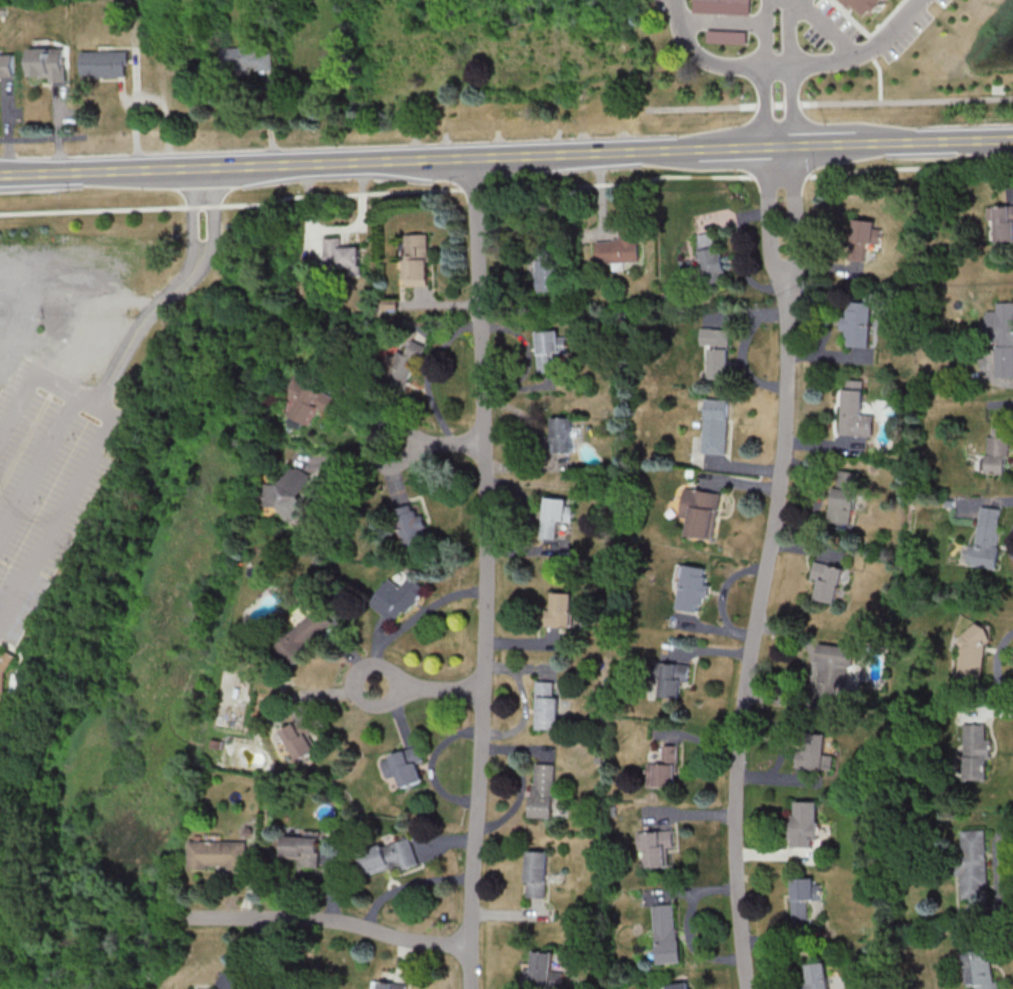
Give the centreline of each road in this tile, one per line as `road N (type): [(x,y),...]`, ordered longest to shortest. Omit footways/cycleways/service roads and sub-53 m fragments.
road 1 (residential): [(468,988),(484,522),(472,157)]
road 2 (residential): [(745,988),(730,815),(782,440),(783,277)]
road 3 (residential): [(467,943),(418,942),(301,917),(180,916)]
road 4 (residential): [(767,147),(772,258),(783,277),(794,258),(793,146)]
road 5 (secondary): [(421,158),(188,167)]
road 6 (secondary): [(702,149),(472,157)]
road 7 (secondary): [(164,167),(0,174)]
road 8 (secondary): [(1012,140),(850,144)]

